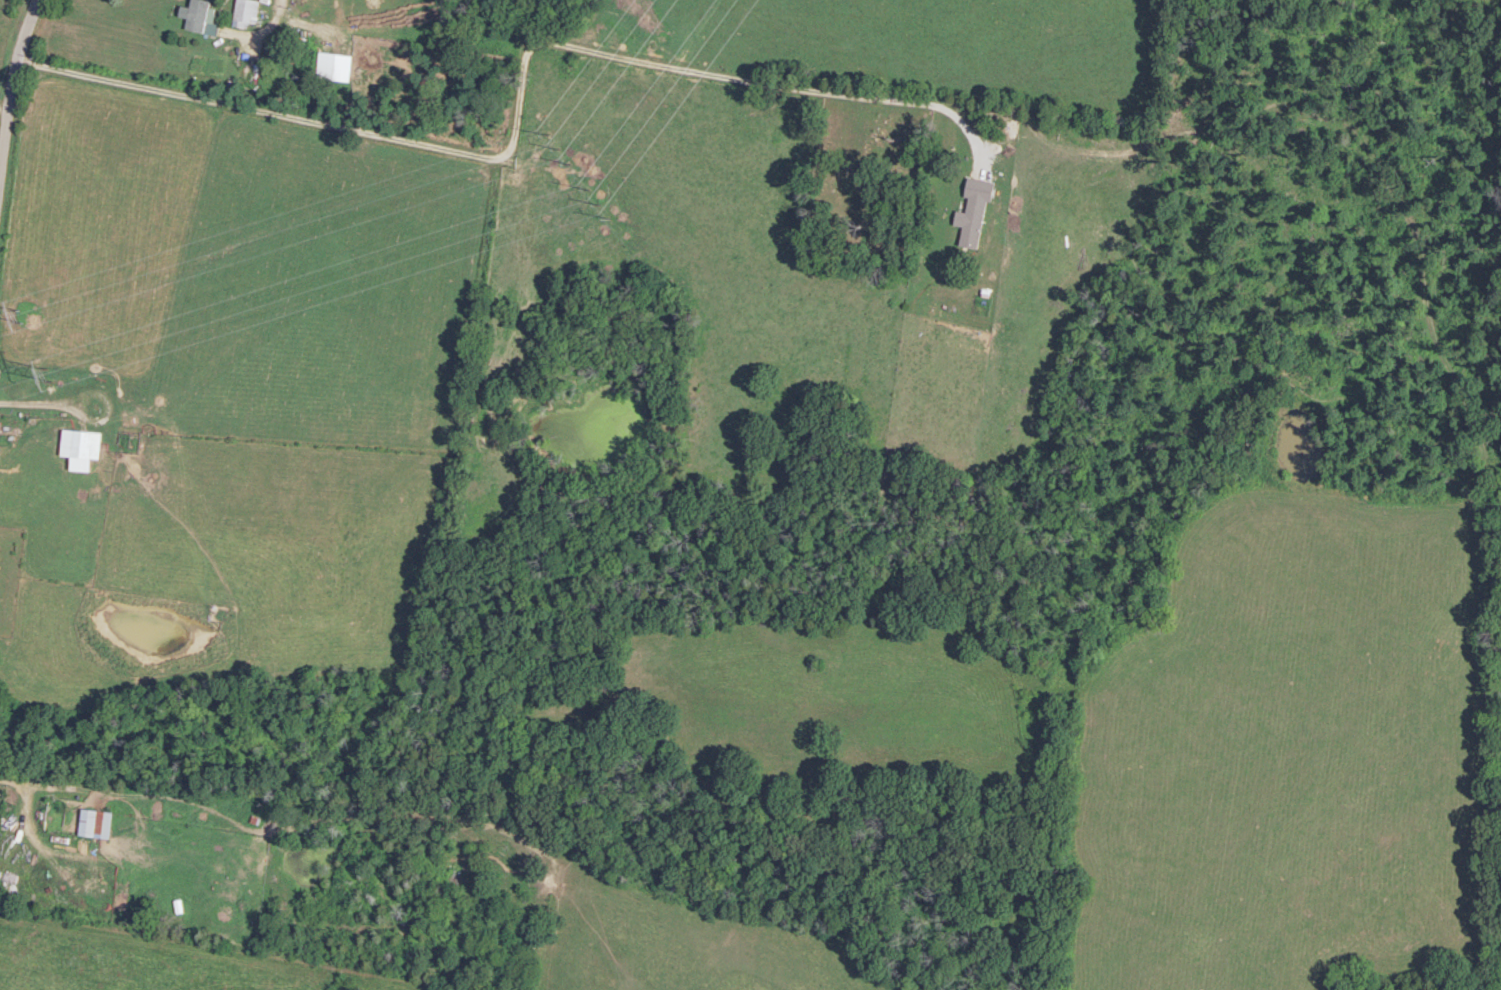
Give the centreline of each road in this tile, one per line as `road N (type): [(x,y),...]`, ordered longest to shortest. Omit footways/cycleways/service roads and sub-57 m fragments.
road 1 (residential): [(0,245),(21,35),(40,0)]

